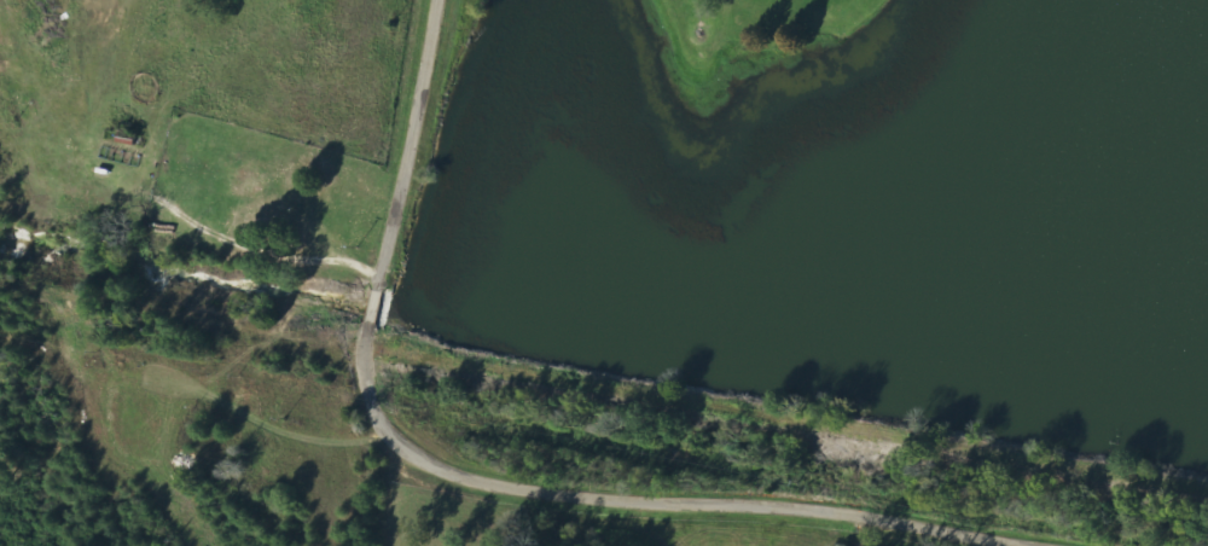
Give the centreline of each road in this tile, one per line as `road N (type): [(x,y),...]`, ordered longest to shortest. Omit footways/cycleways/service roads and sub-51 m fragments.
road 1 (residential): [(439,0),(403,245),(410,420),(482,476),(969,545)]

